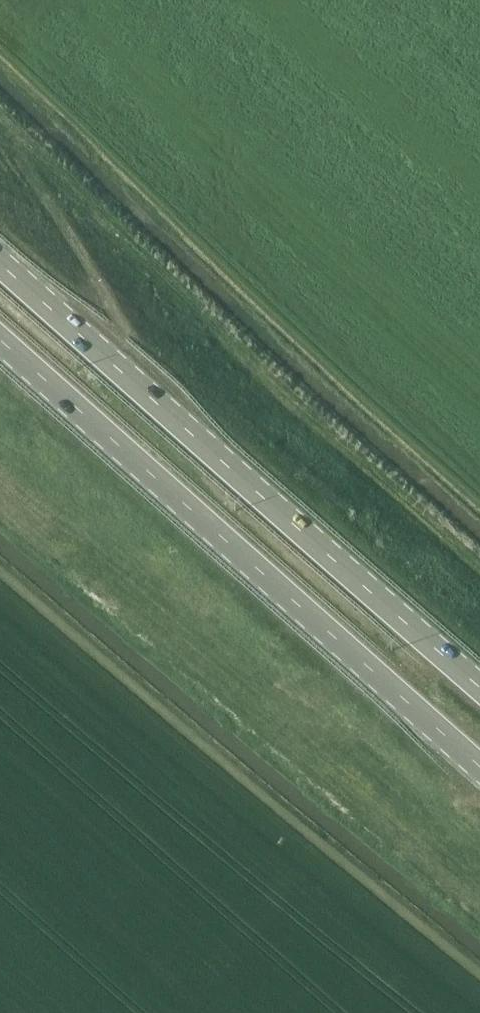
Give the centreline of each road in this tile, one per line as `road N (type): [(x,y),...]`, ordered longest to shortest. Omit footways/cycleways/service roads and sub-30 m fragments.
road 1 (primary): [(0,342),(479,767)]
road 2 (primary): [(479,679),(0,258)]

